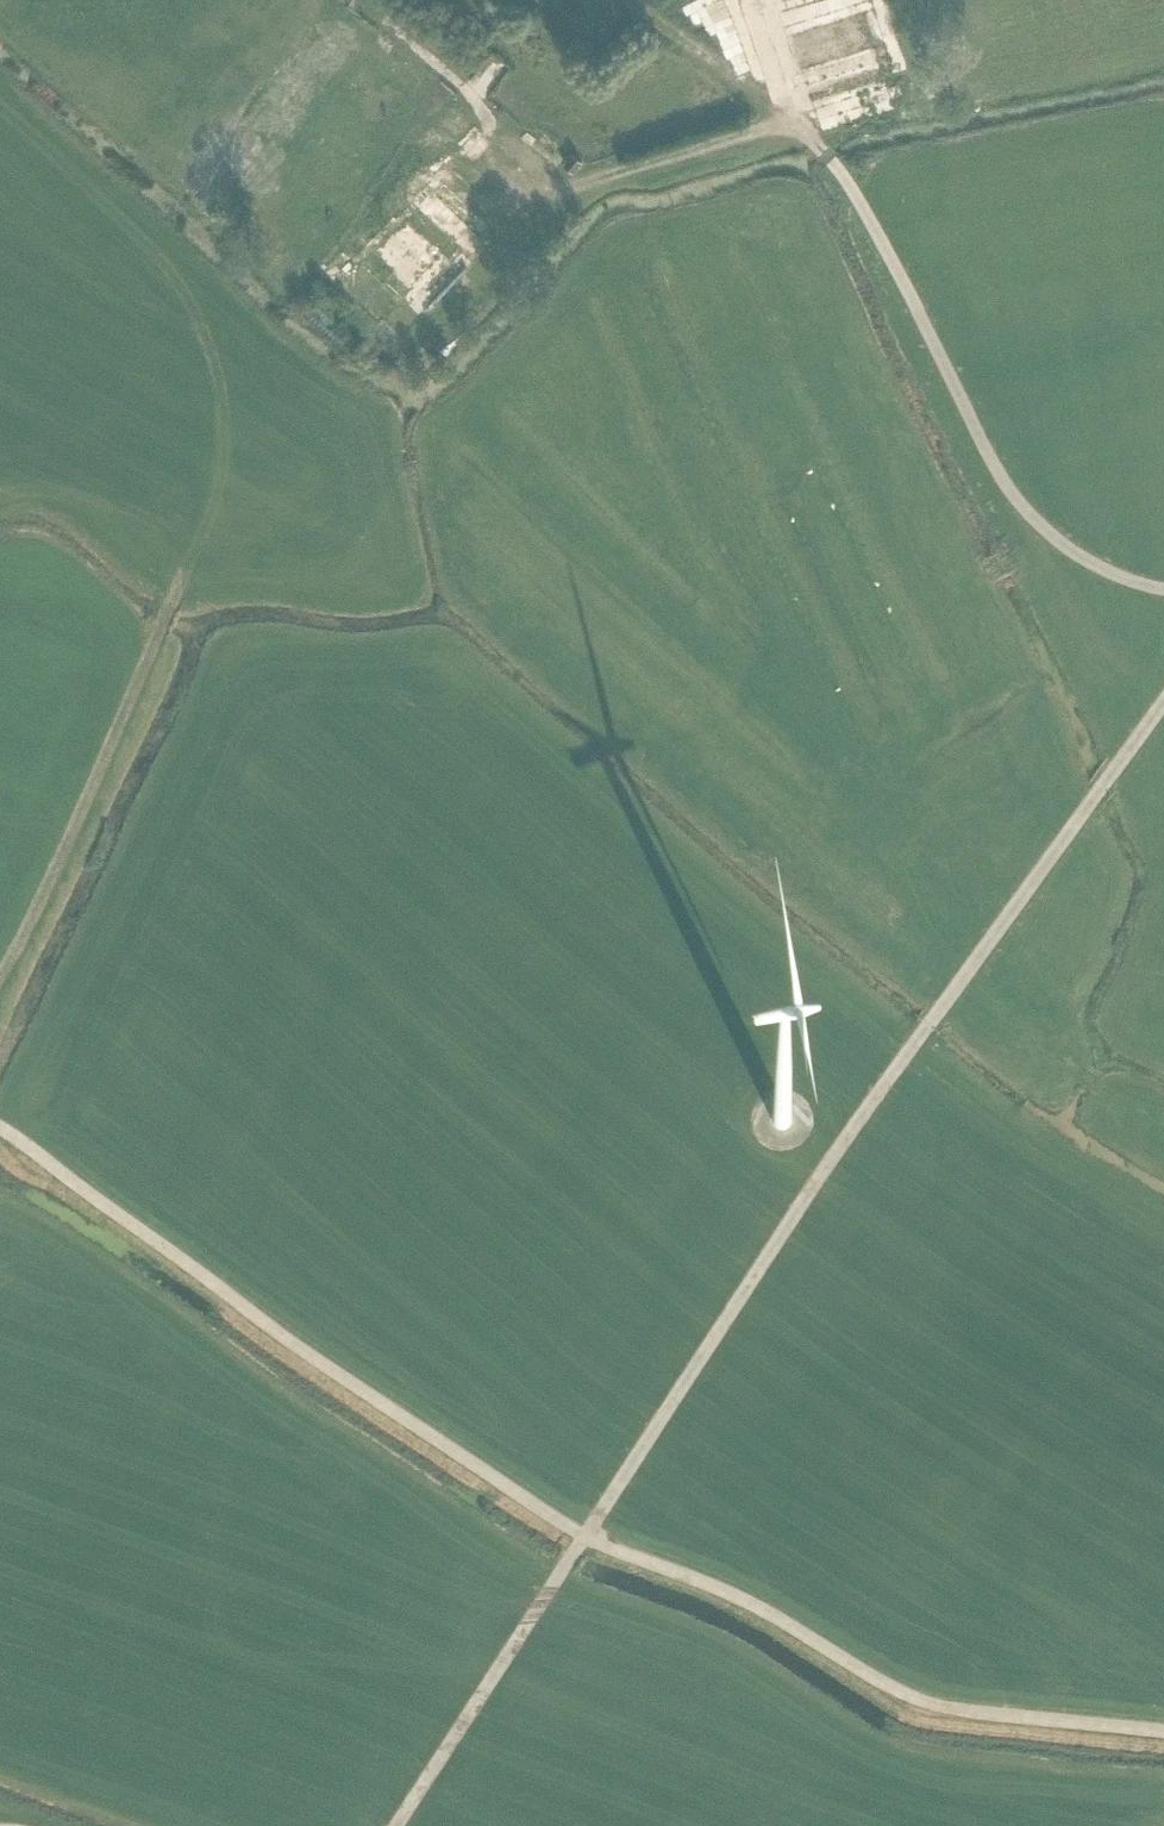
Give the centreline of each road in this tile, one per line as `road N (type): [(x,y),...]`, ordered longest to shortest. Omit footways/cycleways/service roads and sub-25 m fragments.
road 1 (track): [(396,1825),(823,1180),(1163,705)]
road 2 (track): [(0,1132),(303,1355),(586,1543),(773,1619),(913,1706),(1163,1732)]
road 3 (unclassified): [(1163,594),(1072,557),(1031,520),(1003,483),(847,187),(789,124),(593,191)]

